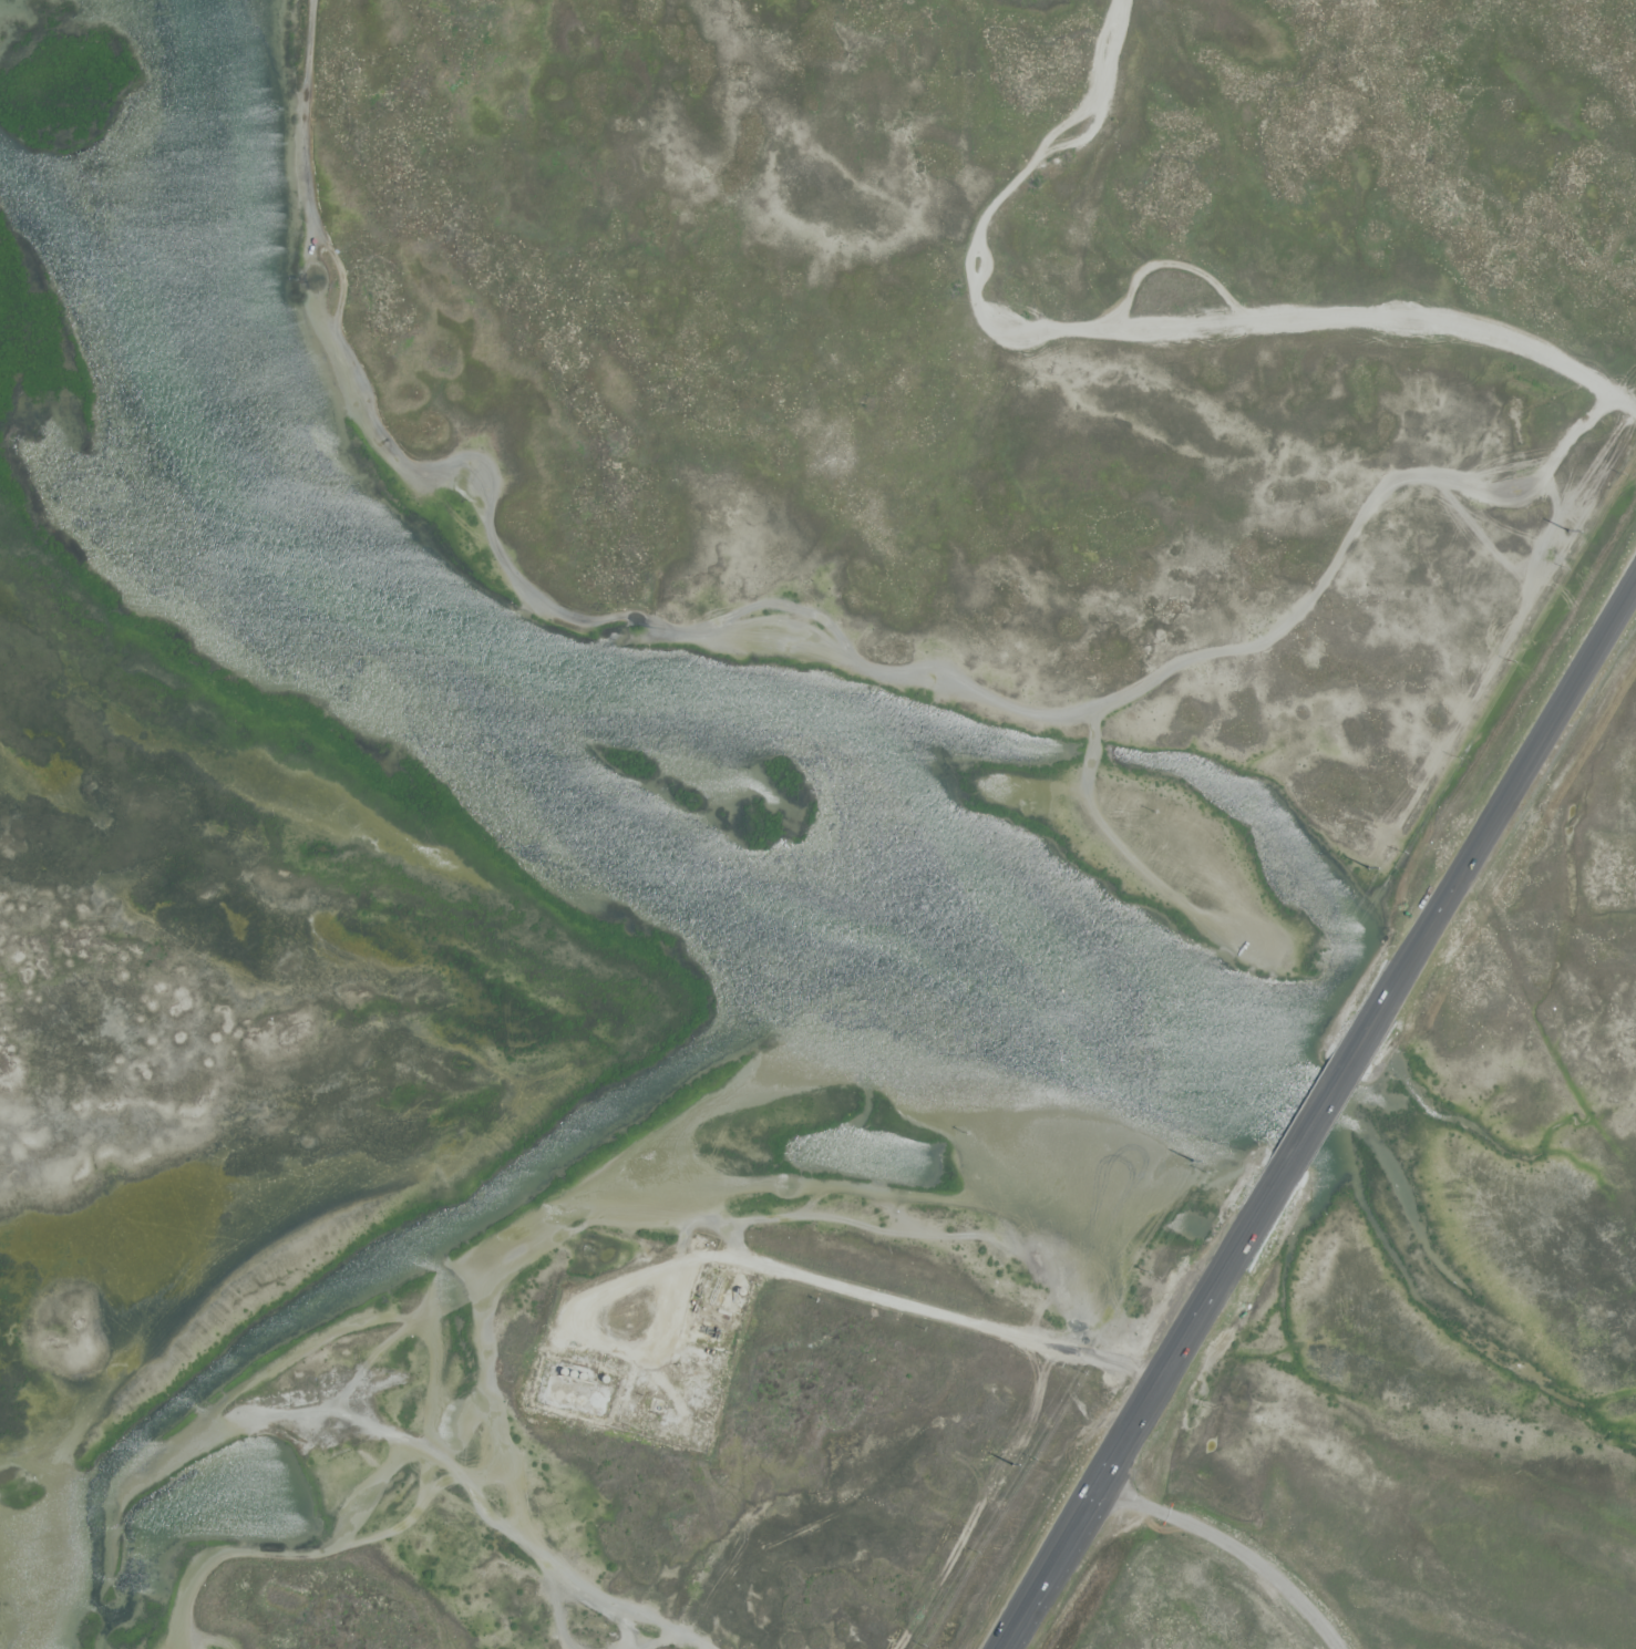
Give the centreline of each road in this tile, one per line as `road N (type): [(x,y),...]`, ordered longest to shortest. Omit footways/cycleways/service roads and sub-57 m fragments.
road 1 (primary): [(1357,1064),(1635,592)]
road 2 (primary): [(1099,1486),(1205,1312)]
road 3 (primary): [(1205,1312),(1296,1164)]
road 4 (primary): [(1029,1604),(1099,1486)]

